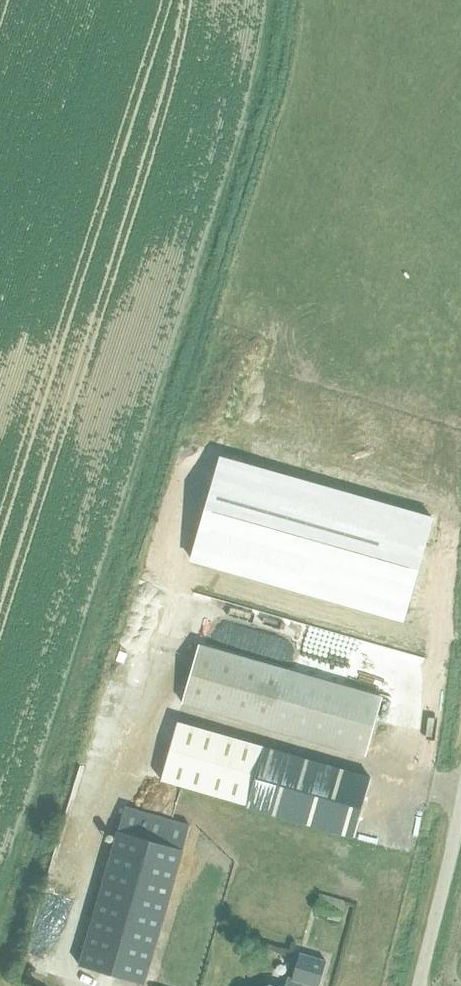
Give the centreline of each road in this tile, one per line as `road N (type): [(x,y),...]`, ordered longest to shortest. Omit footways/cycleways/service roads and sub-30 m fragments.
road 1 (unclassified): [(425,985),(460,817)]

